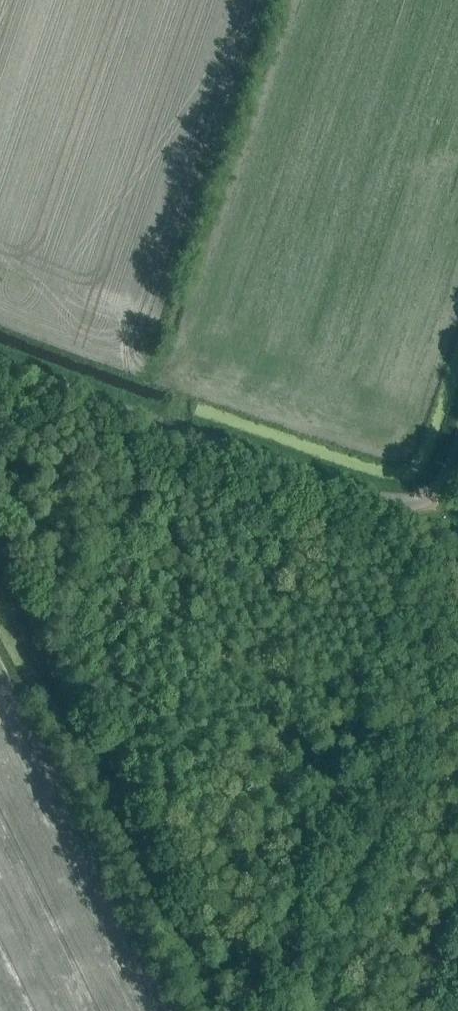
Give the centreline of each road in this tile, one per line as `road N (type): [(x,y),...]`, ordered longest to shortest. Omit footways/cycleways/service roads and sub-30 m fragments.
road 1 (unclassified): [(0,360),(398,505),(432,492),(457,422)]

